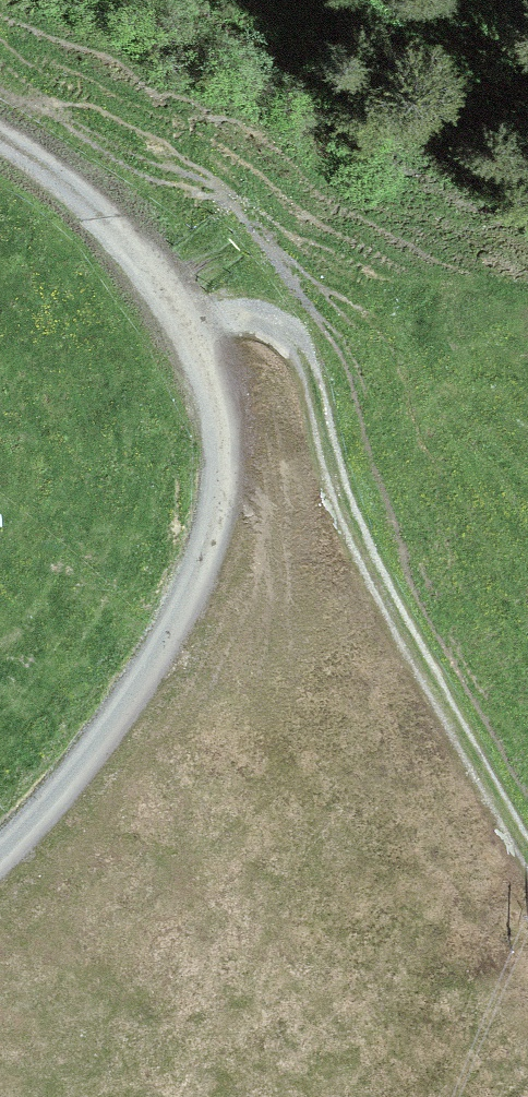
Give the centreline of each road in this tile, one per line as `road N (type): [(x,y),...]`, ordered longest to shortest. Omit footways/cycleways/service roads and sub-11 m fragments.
road 1 (track): [(0,137),(41,159),(198,328),(221,414),(225,487),(148,675),(51,805),(0,856)]
road 2 (track): [(198,328),(291,358),(343,559),(487,793),(527,877)]

